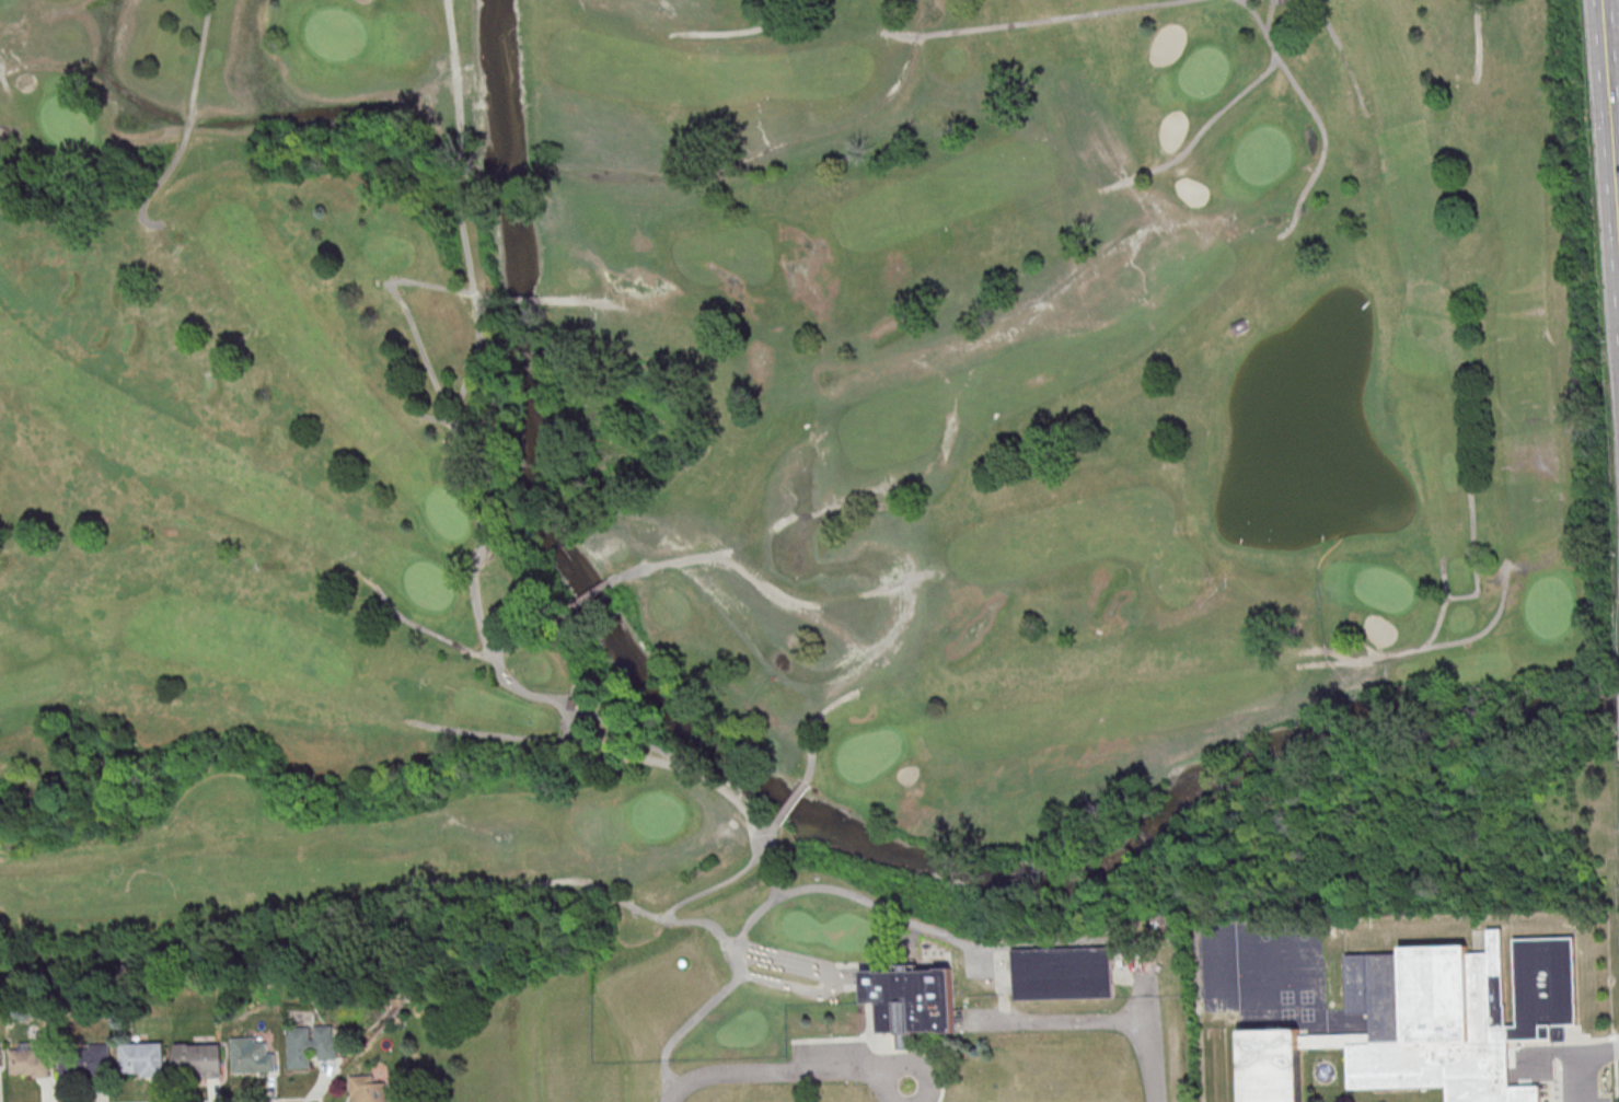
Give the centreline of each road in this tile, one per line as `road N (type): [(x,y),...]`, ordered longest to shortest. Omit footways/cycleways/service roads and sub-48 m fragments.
road 1 (secondary): [(1618,273),(1600,0)]

